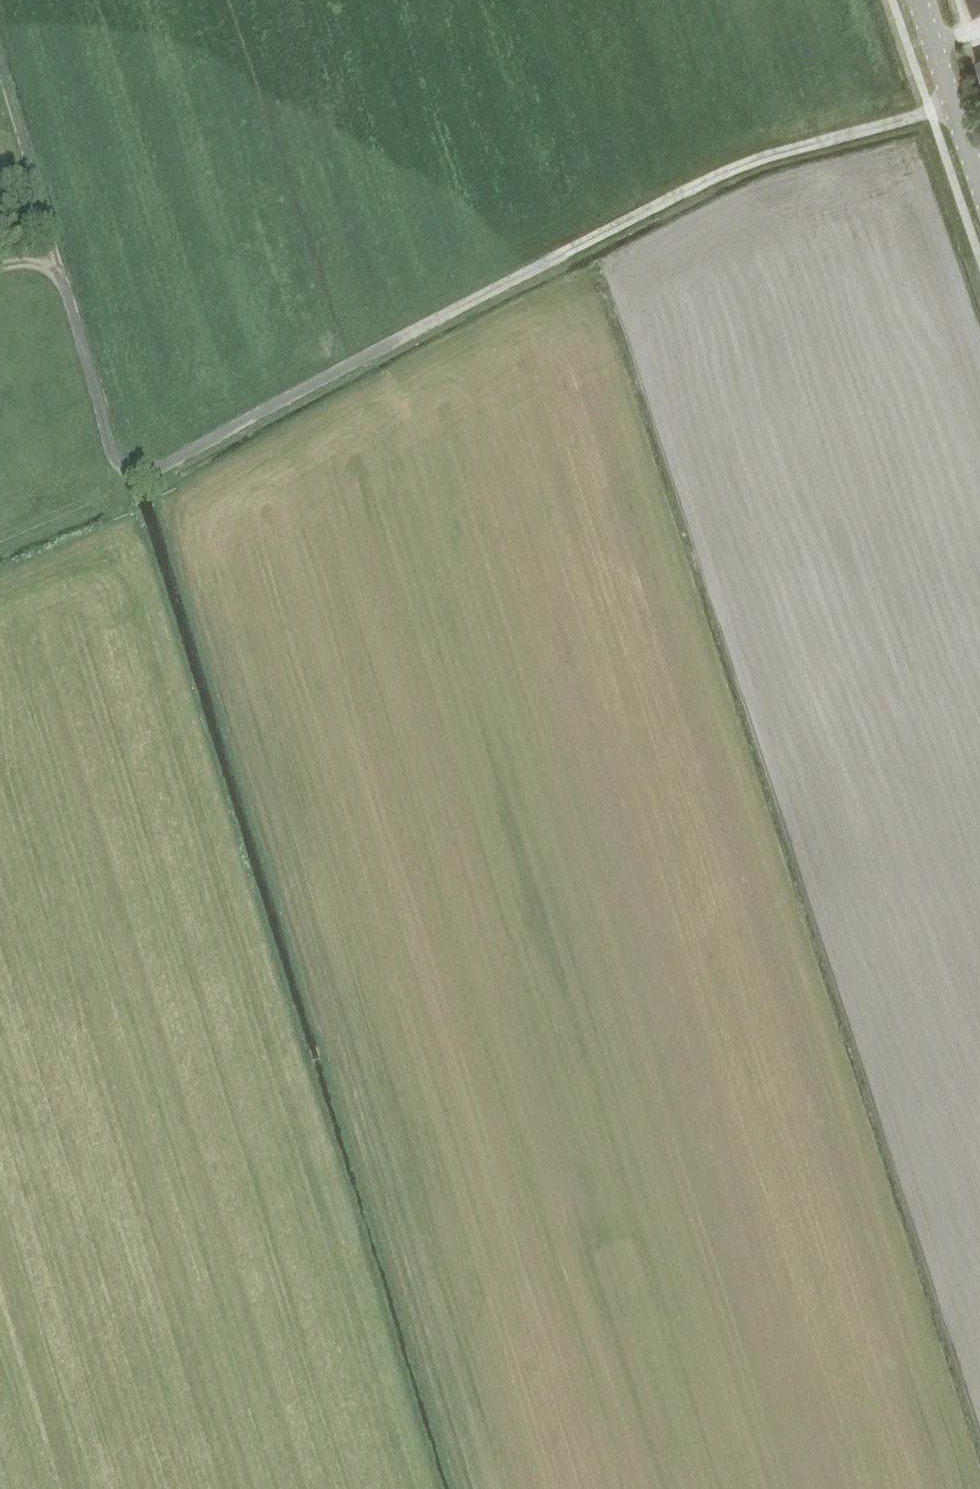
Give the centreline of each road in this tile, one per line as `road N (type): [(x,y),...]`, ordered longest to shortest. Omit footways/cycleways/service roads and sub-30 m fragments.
road 1 (track): [(952,103),(729,172),(122,488),(0,540)]
road 2 (track): [(122,488),(0,74)]
road 3 (tertiary): [(979,185),(918,0)]

